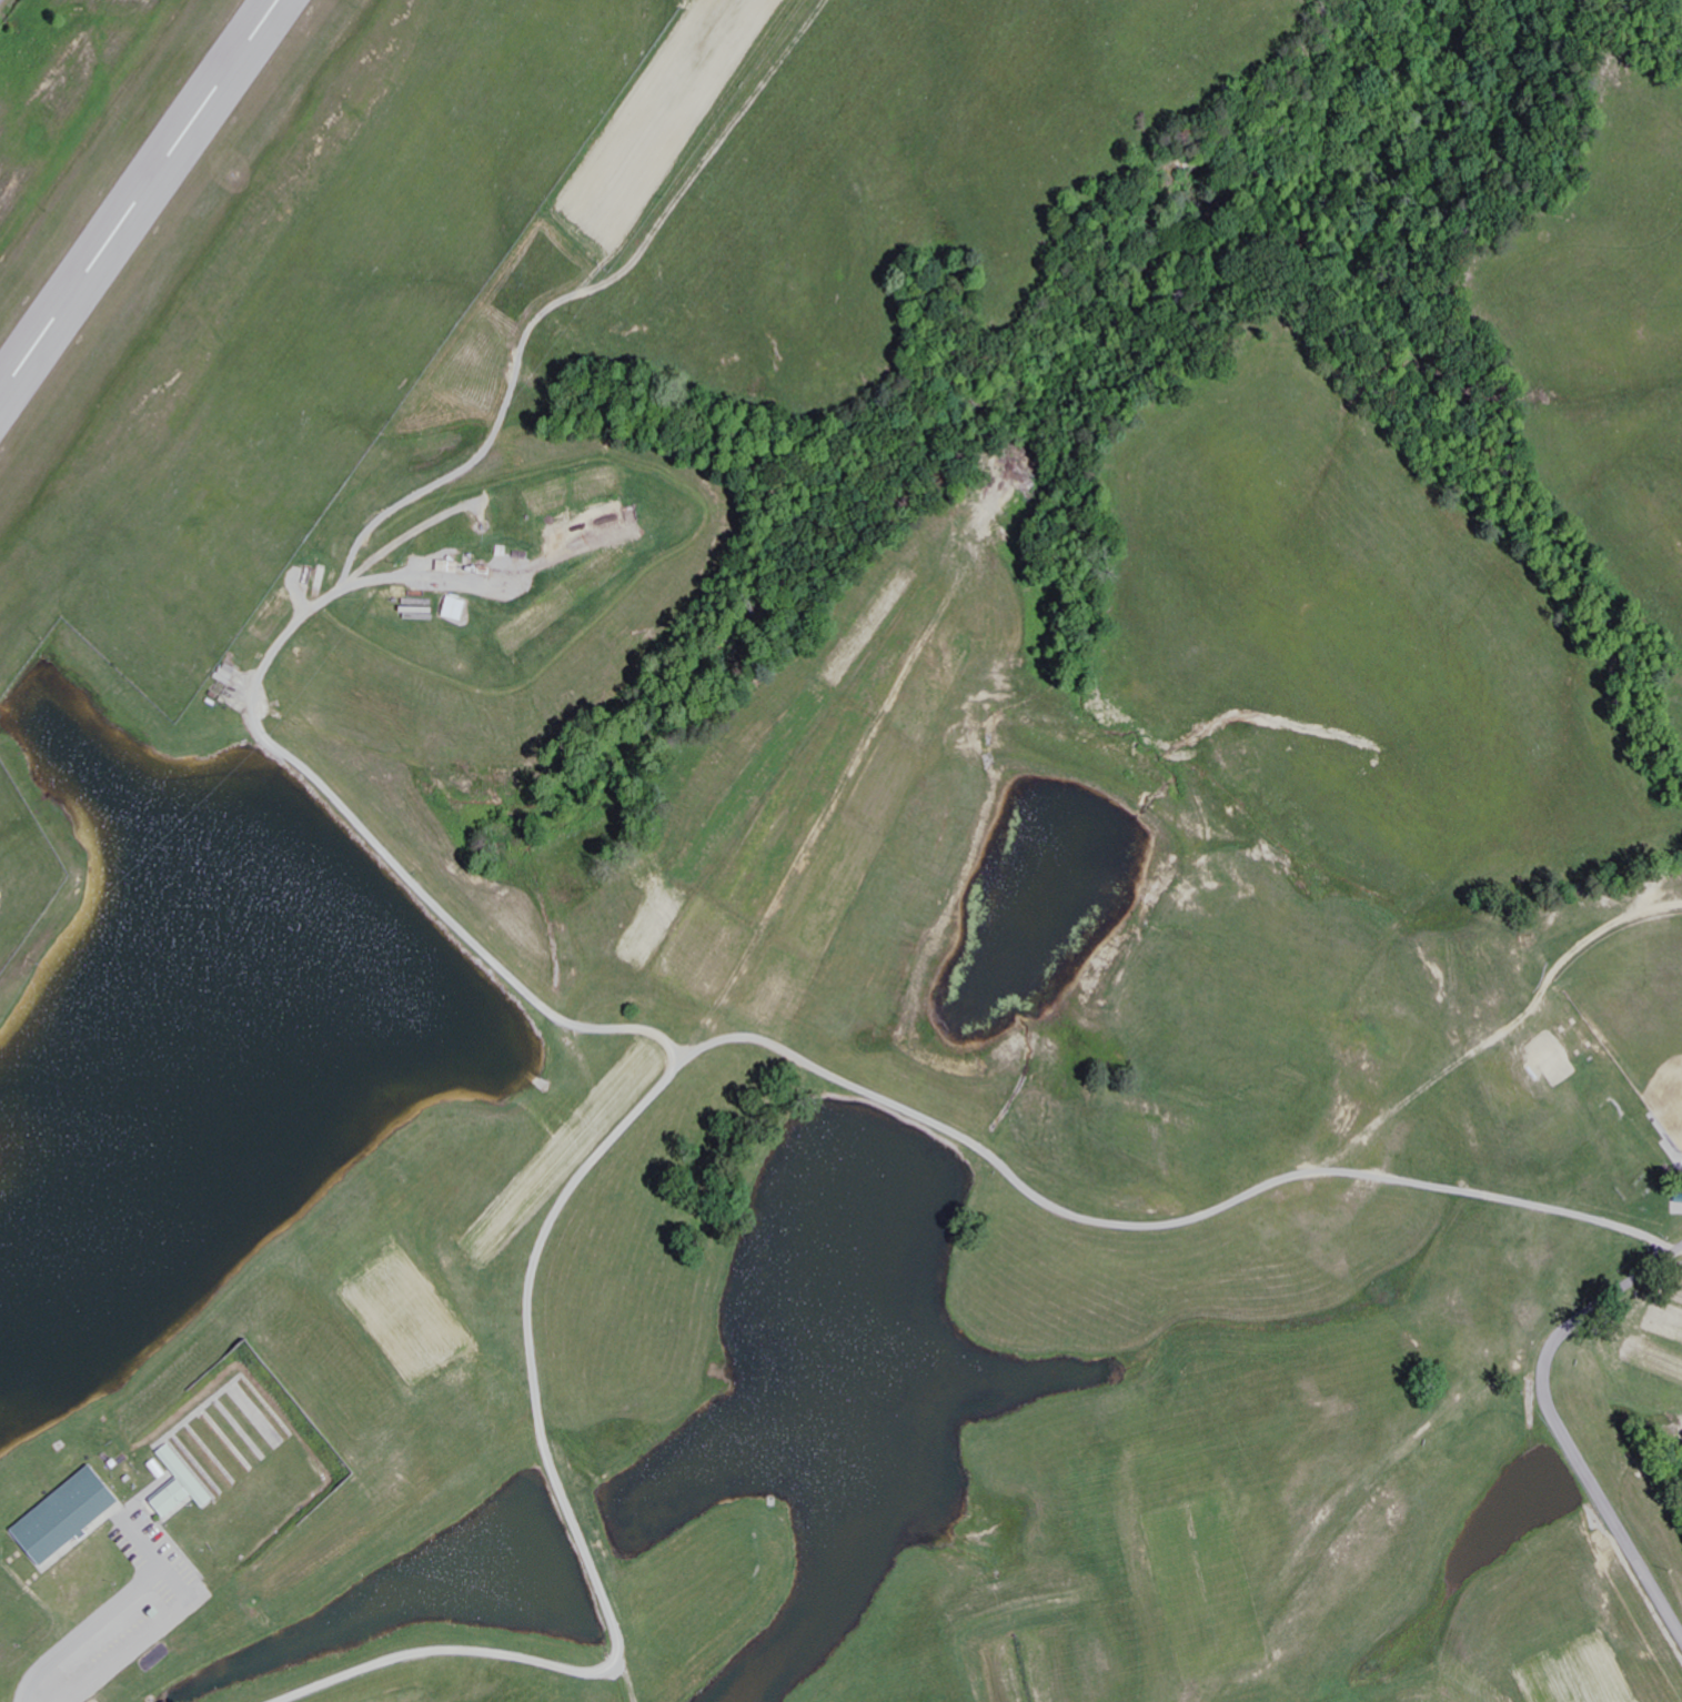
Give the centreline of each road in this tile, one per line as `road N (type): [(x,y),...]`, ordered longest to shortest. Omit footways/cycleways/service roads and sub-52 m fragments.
road 1 (residential): [(1681,1638),(1590,1484),(1544,1390),(1544,1368),(1563,1329),(1681,1245)]
road 2 (track): [(344,590),(360,547),(397,508),(463,474),(493,446),(535,326),(578,294)]
road 3 (residential): [(25,1701),(47,1663),(164,1565)]

